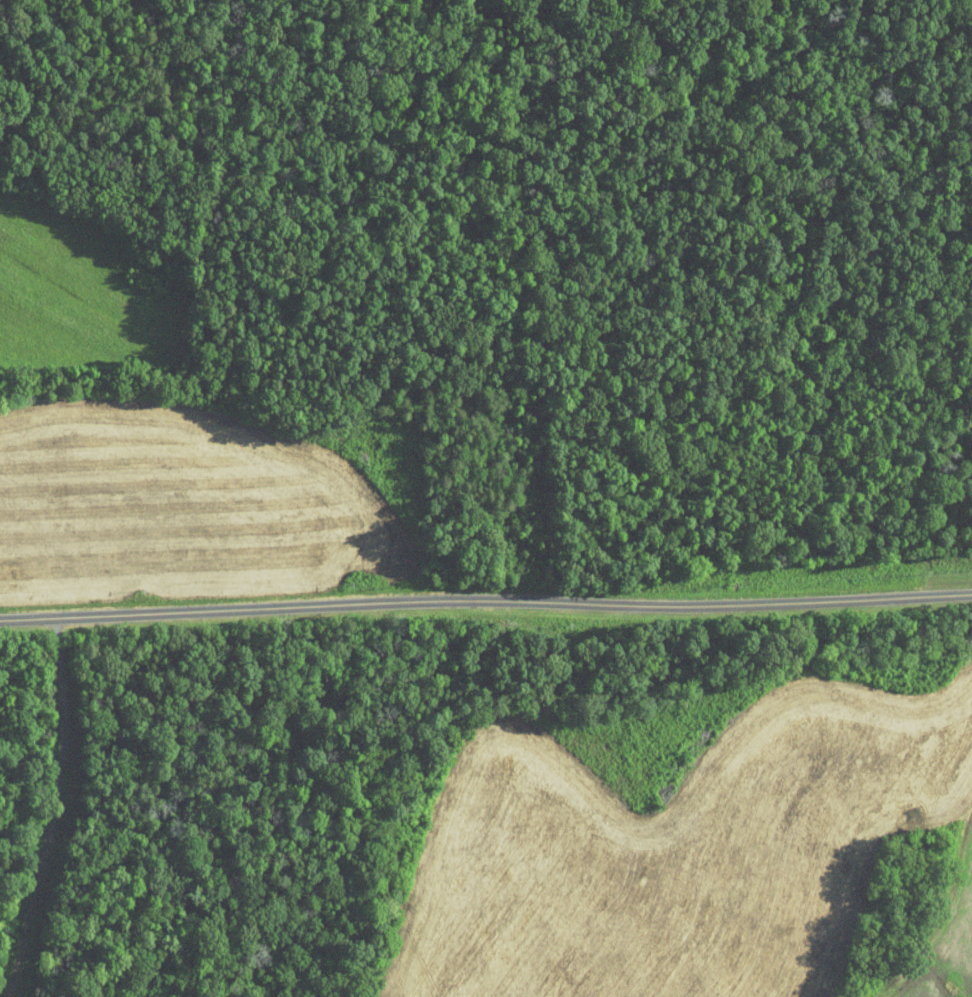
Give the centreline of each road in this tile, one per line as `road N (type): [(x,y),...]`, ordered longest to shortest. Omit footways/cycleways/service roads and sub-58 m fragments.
road 1 (residential): [(0,623),(450,601),(741,604),(971,592)]

